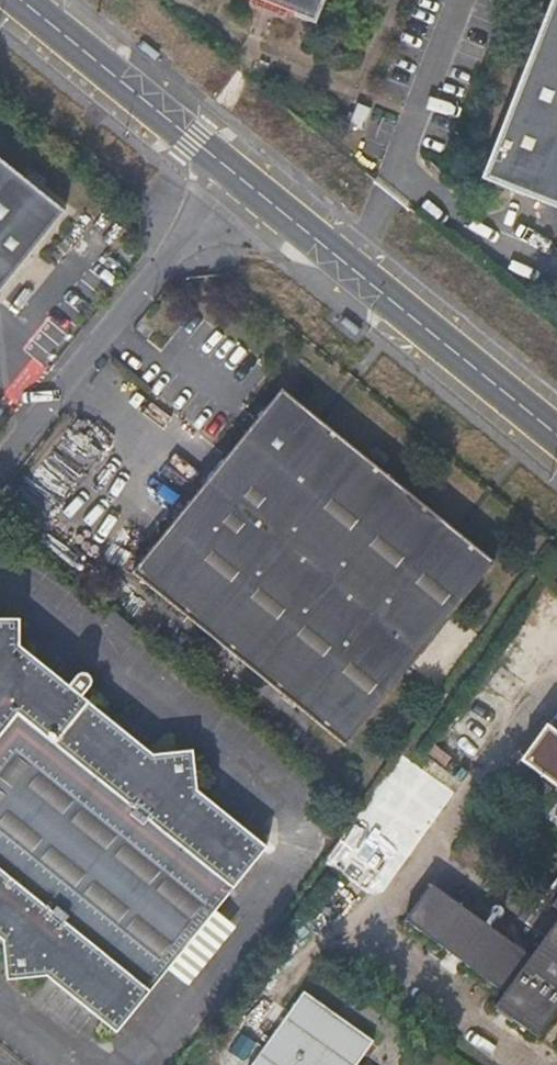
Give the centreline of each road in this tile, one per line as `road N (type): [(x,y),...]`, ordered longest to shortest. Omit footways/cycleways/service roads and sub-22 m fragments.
road 1 (secondary): [(556,435),(242,180)]
road 2 (unclassified): [(242,180),(0,464)]
road 3 (secondary): [(242,180),(25,0)]

